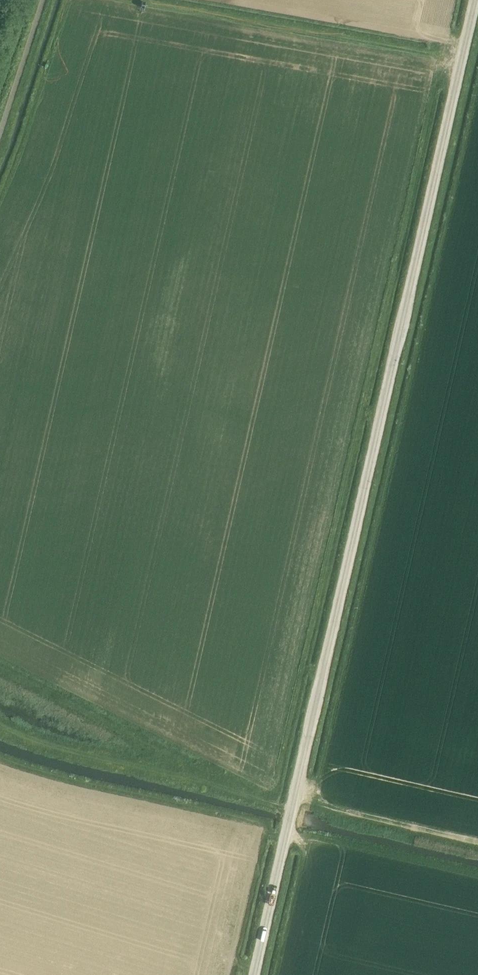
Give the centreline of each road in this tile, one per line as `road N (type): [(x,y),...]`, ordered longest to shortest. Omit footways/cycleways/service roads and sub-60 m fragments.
road 1 (unclassified): [(255,974),(476,0)]

